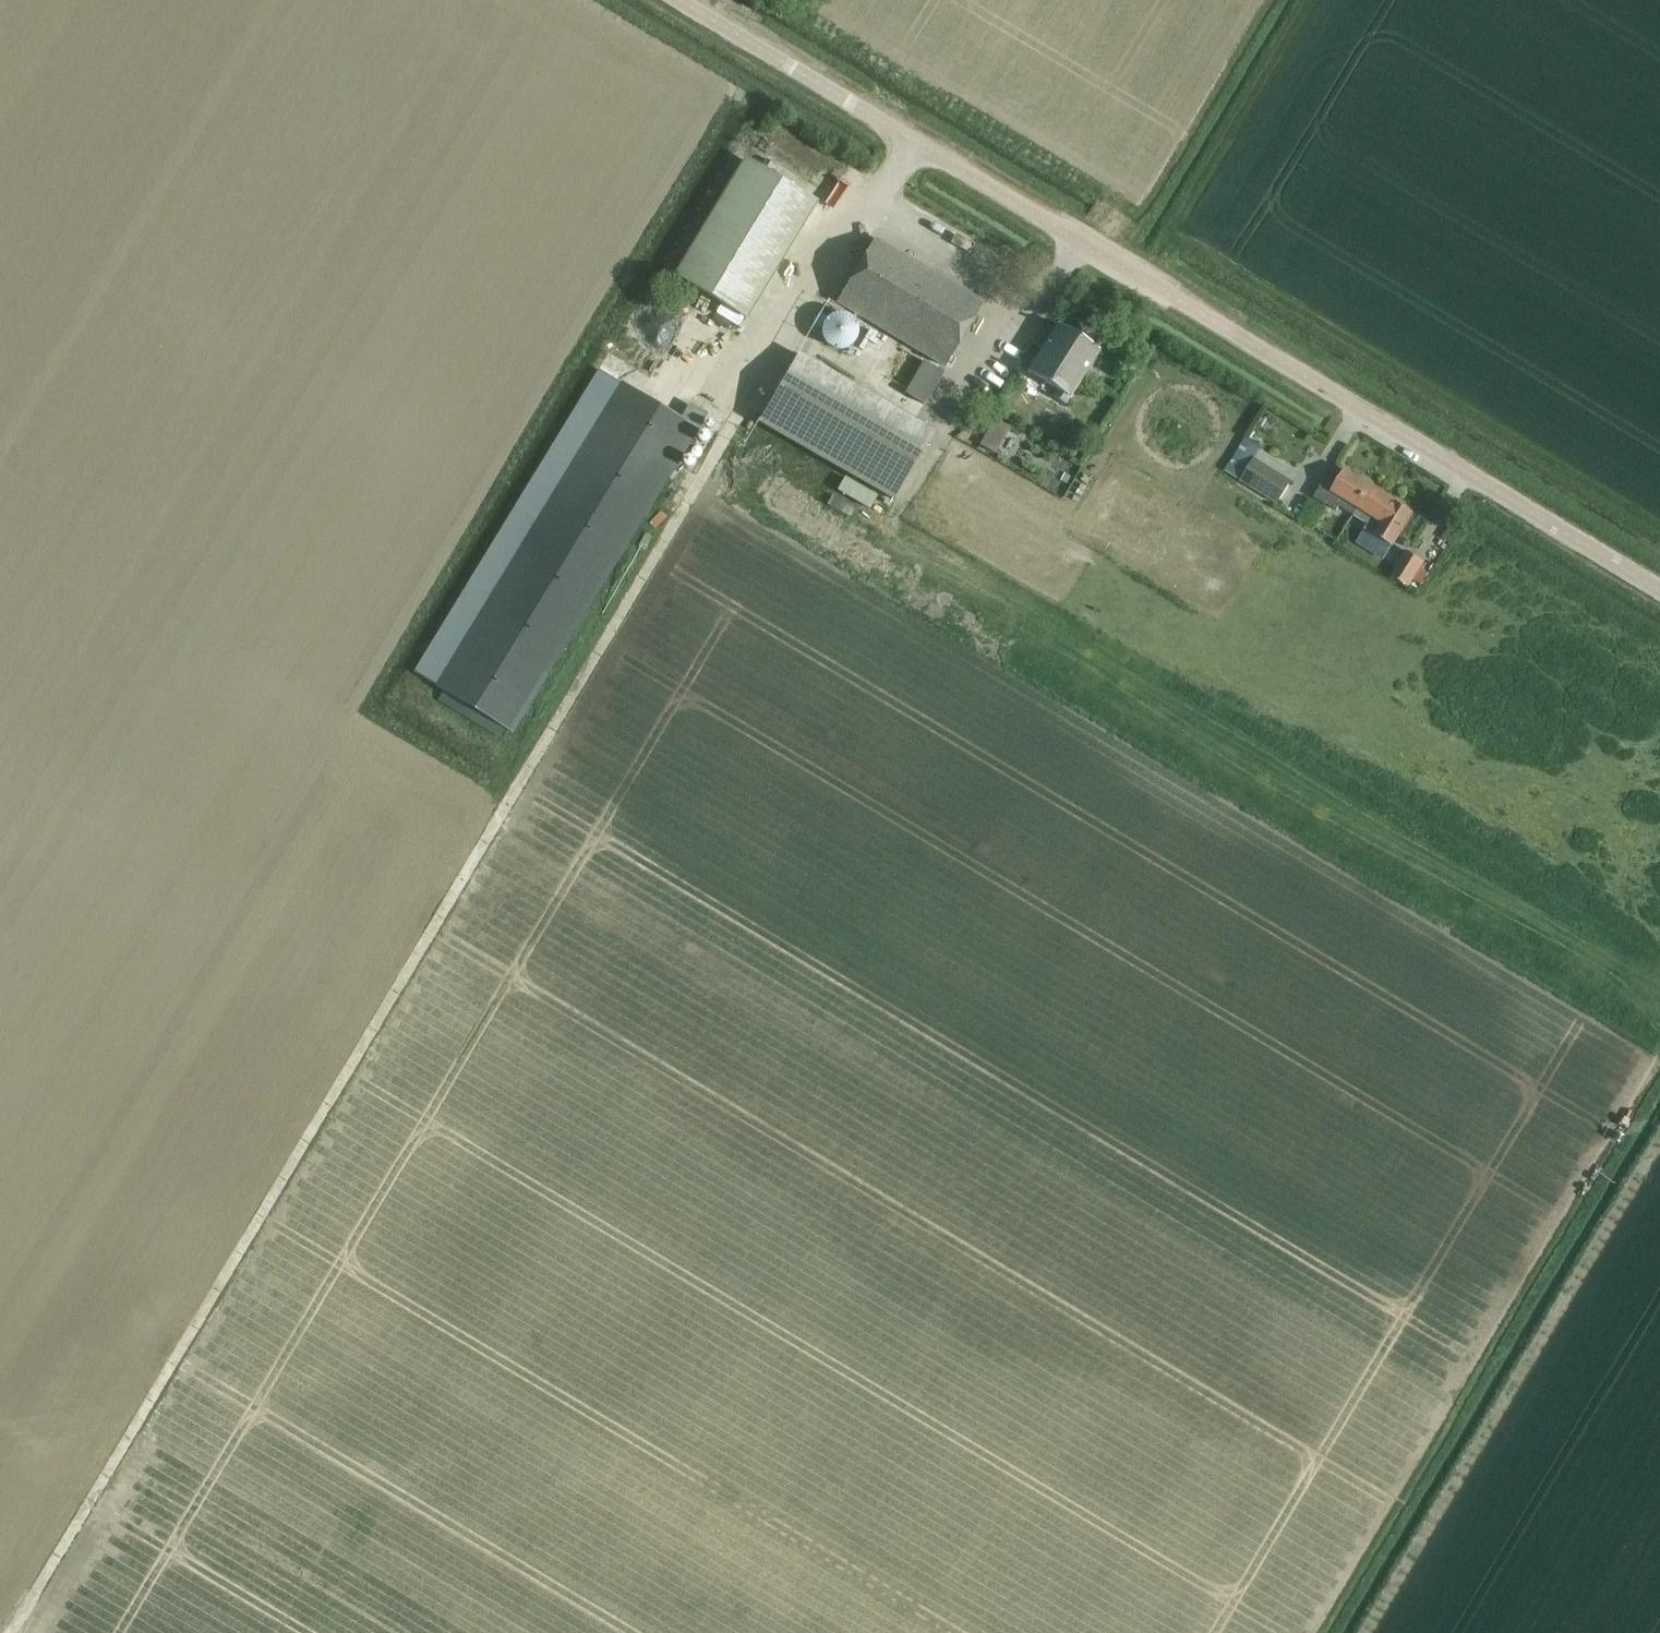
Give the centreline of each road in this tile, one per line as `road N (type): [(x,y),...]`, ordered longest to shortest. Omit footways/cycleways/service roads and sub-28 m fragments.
road 1 (unclassified): [(1659,584),(691,0)]

